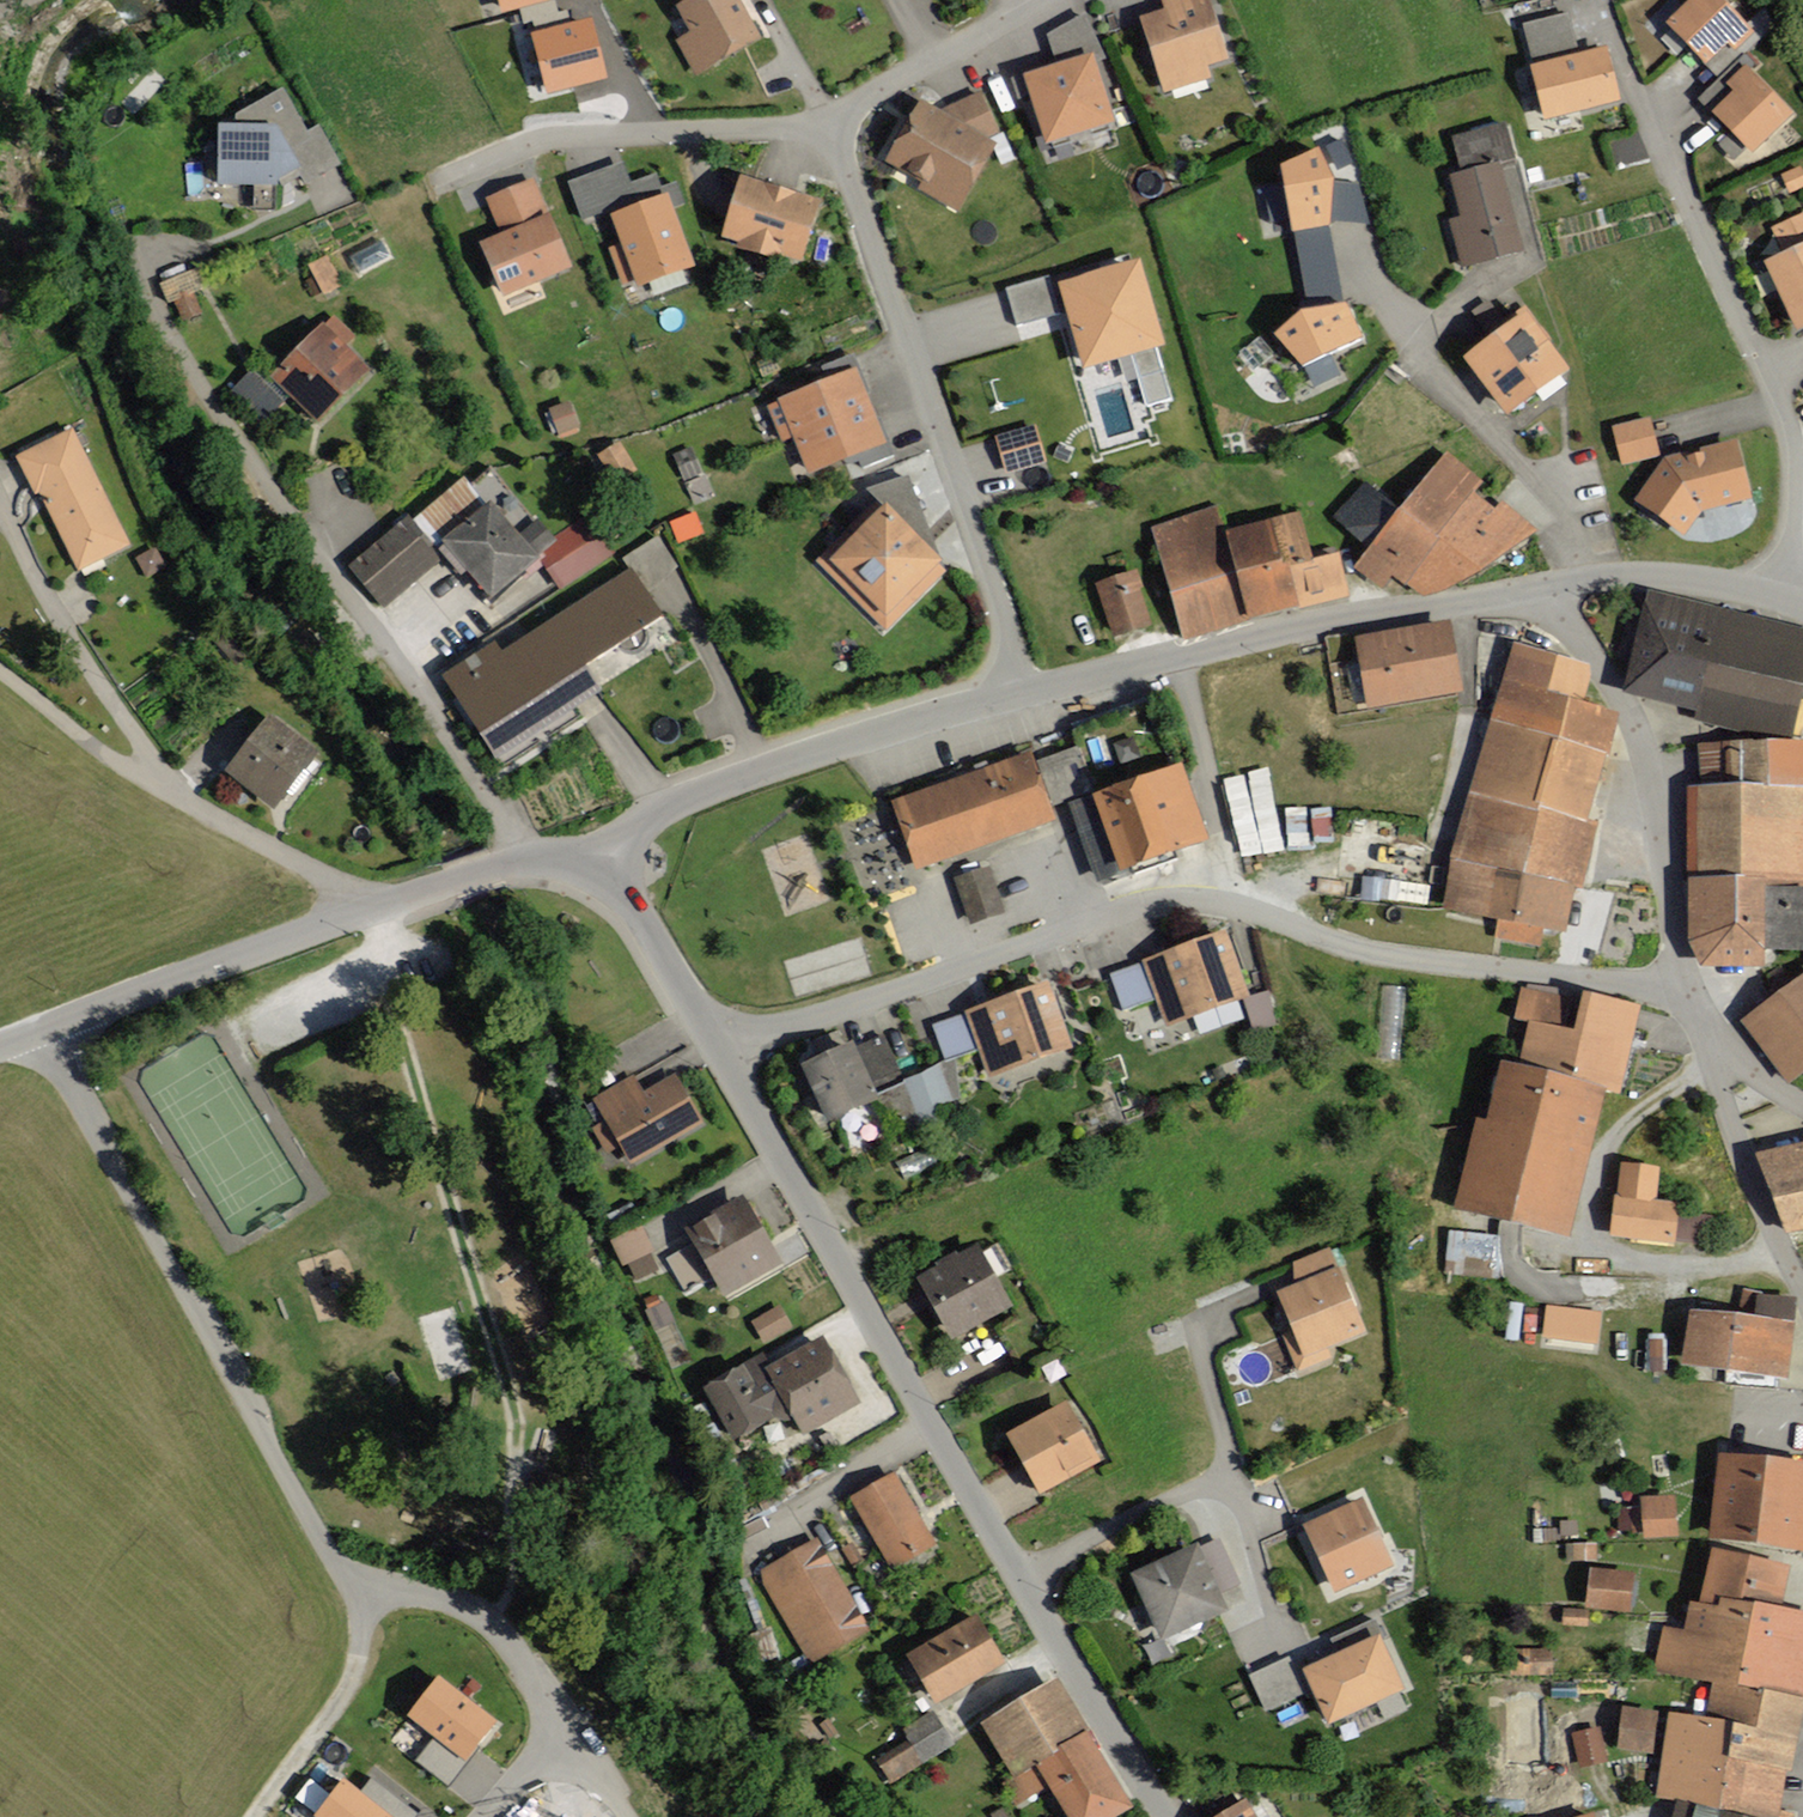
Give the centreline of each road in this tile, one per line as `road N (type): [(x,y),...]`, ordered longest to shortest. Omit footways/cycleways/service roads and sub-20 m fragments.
road 1 (residential): [(719,1045),(1138,903),(1175,899),(1224,906),(1366,953),(1678,998)]
road 2 (residential): [(517,864),(147,306),(140,273),(151,259),(205,251),(312,202)]
road 3 (residential): [(719,1045),(1164,1816)]
road 4 (residential): [(34,1032),(317,1536),(361,1589)]
road 5 (residential): [(1028,691),(826,122)]
road 6 (residential): [(1652,106),(1674,178),(1789,432),(1795,519),(1776,598)]
road 7 (tertiary): [(1028,691),(1348,616),(1535,588)]
road 8 (tertiary): [(600,837),(764,772),(1028,691)]
road 9 (residential): [(1535,588),(1594,663),(1626,740),(1678,998)]
road 10 (residential): [(1355,243),(1366,281),(1409,343),(1555,524),(1577,583)]
road 11 (residential): [(826,122),(565,139),(424,186)]
road 12 (tertiary): [(34,1032),(374,916)]
road 13 (residential): [(0,508),(86,670),(162,792)]
road 14 (residential): [(1705,1044),(1770,1246),(1802,1307)]
road 15 (residential): [(560,1731),(513,1645),(488,1616),(430,1597),(361,1589)]
road 16 (track): [(361,1589),(345,1694),(253,1816)]
road 17 (residential): [(1051,0),(826,122)]
road 18 (residential): [(162,792),(374,916)]
road 19 (residential): [(600,837),(719,1045)]
road 20 (tertiary): [(1577,583),(1694,579),(1776,598)]
road 21 (residential): [(0,676),(123,774),(162,792)]
road 22 (tertiary): [(374,916),(517,864)]

